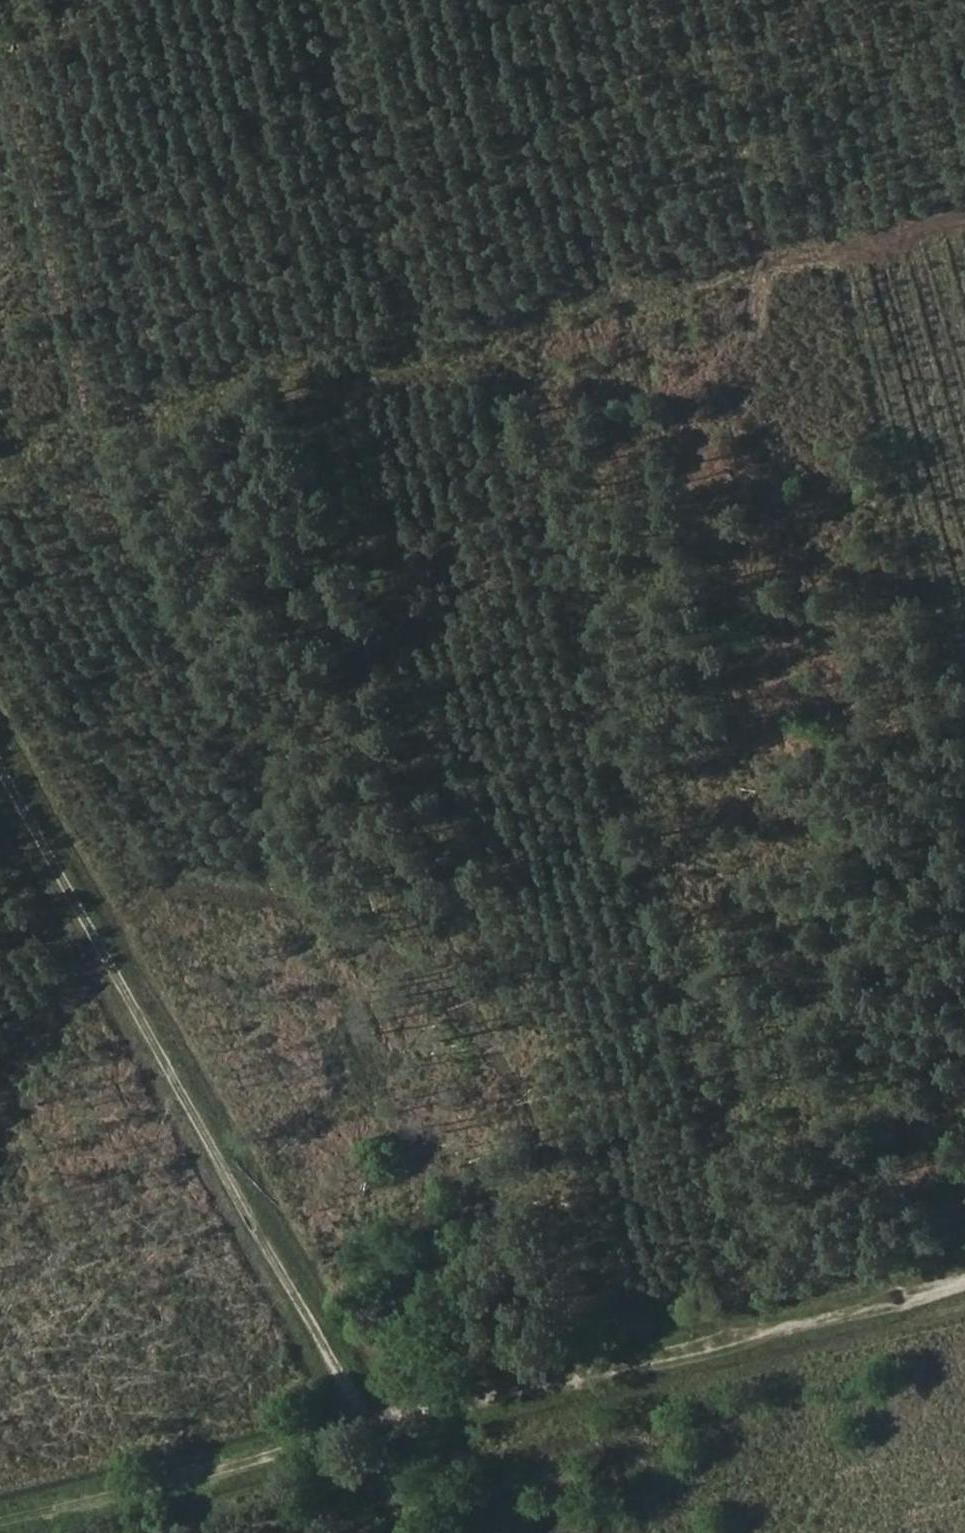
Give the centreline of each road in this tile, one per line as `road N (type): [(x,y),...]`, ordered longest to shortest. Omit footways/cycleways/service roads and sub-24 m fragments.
road 1 (track): [(365,1426),(0,765)]
road 2 (unclassified): [(964,1279),(365,1426)]

